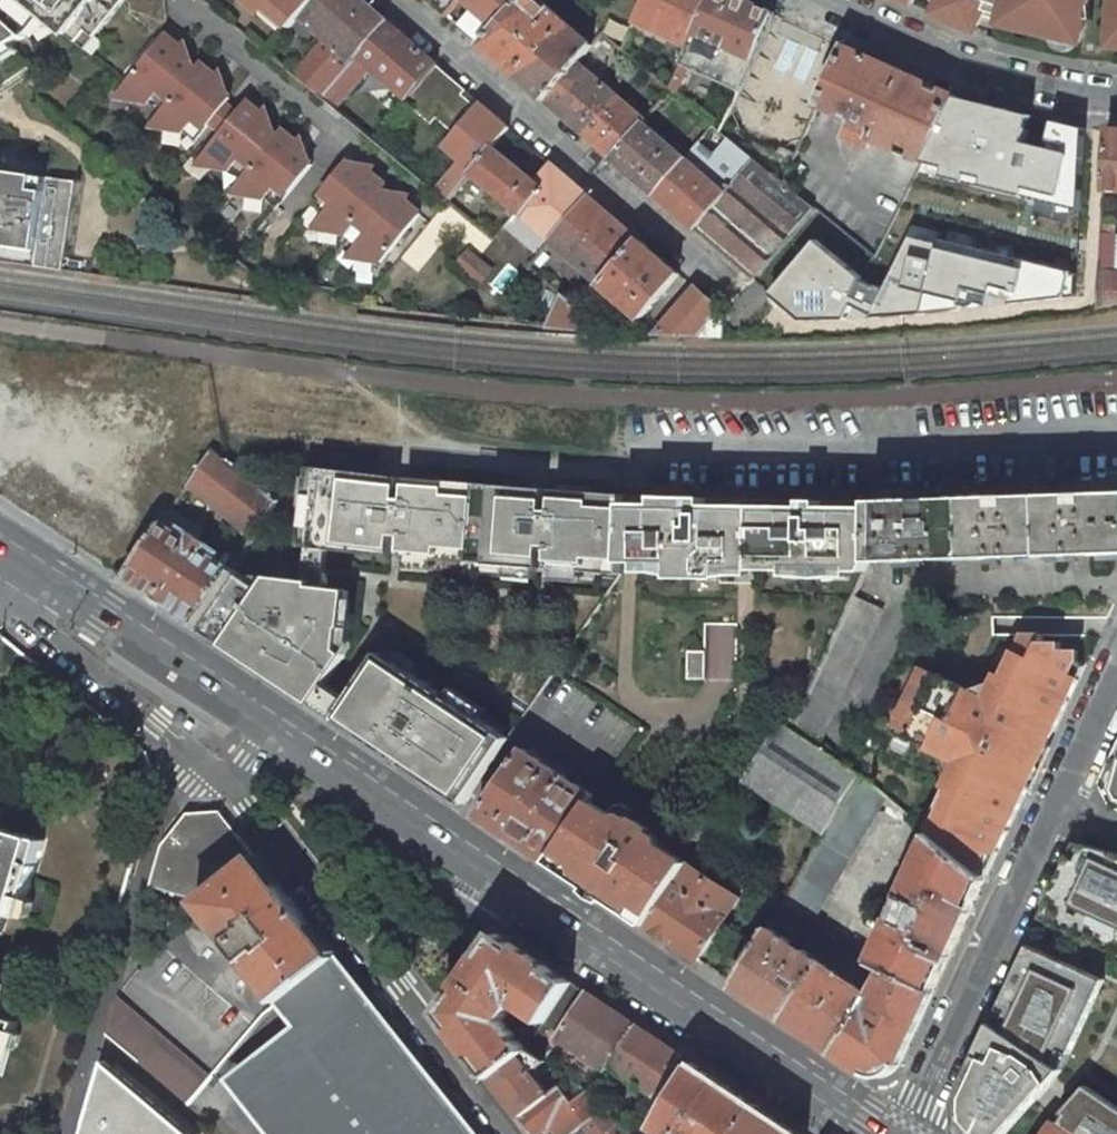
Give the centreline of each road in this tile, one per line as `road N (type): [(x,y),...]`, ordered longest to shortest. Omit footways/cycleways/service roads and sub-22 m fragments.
road 1 (secondary): [(276,733),(871,1133)]
road 2 (residential): [(513,1133),(228,781)]
road 3 (residential): [(737,294),(398,0)]
road 4 (residential): [(1056,808),(904,1133)]
road 5 (secondary): [(0,555),(276,733)]
road 6 (residential): [(1116,98),(1009,78),(822,0)]
road 7 (residential): [(0,573),(46,629),(228,781)]
road 8 (residential): [(1116,674),(1056,808)]

